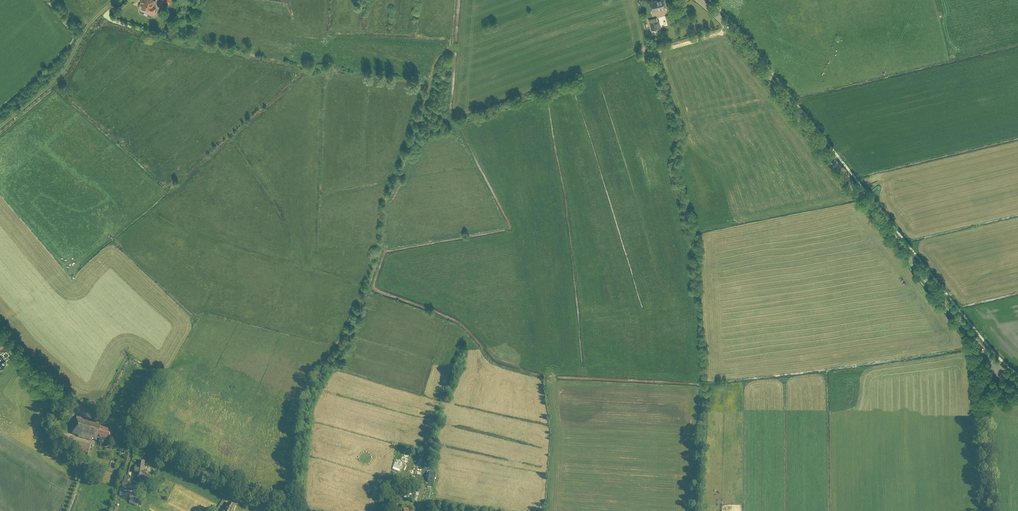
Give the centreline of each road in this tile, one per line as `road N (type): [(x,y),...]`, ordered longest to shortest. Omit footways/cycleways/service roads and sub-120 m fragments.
road 1 (tertiary): [(997,366),(700,0)]
road 2 (track): [(296,510),(309,394),(356,321),(382,247),(385,202),(431,86)]
road 3 (unclassified): [(283,510),(82,410),(0,335)]
road 4 (track): [(116,0),(88,25),(57,78),(0,126)]
road 5 (track): [(700,338),(697,510)]
road 6 (unclassified): [(997,366),(982,389),(984,510)]

